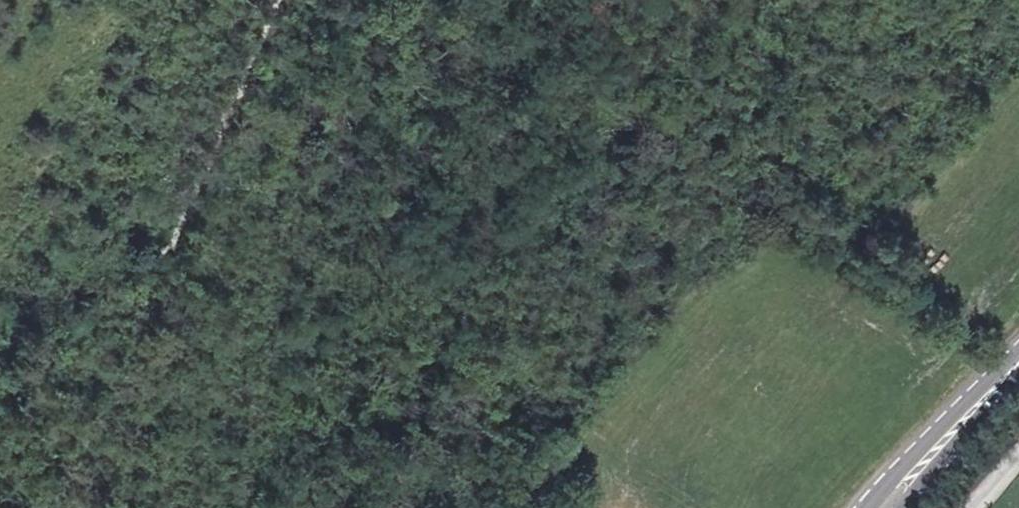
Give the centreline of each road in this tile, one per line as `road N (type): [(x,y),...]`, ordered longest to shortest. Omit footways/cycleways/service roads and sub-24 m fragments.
road 1 (track): [(266,0),(60,507)]
road 2 (secondary): [(1018,364),(888,507)]

